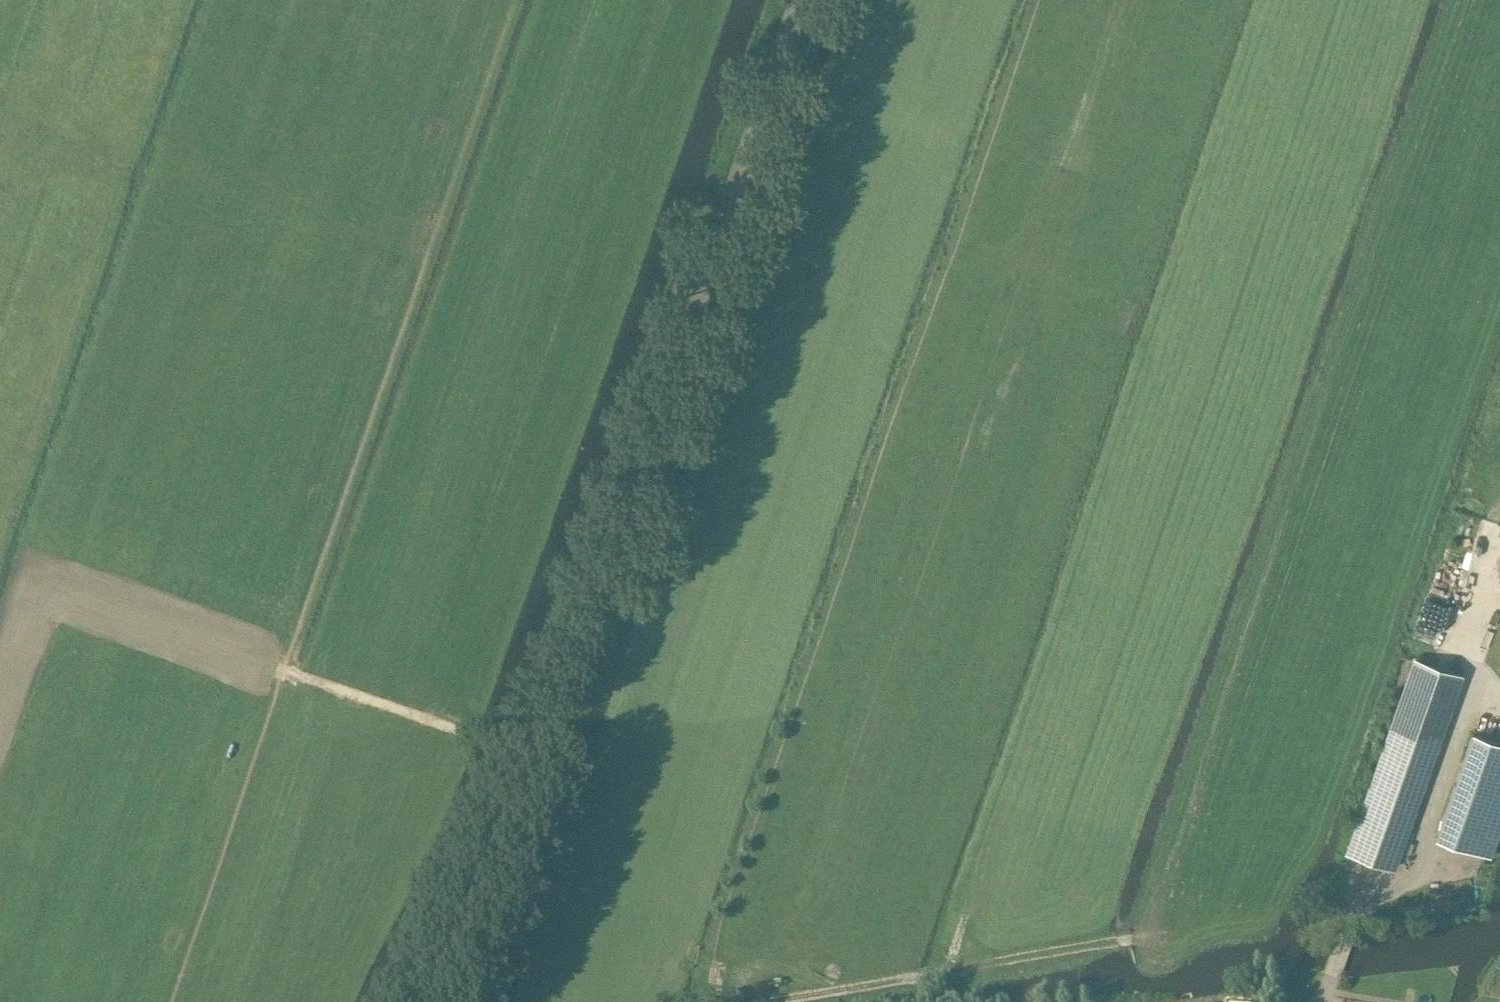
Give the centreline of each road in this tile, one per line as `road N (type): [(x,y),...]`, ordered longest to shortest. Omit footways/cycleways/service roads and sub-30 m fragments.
road 1 (unclassified): [(427,1001),(547,726),(797,0)]

